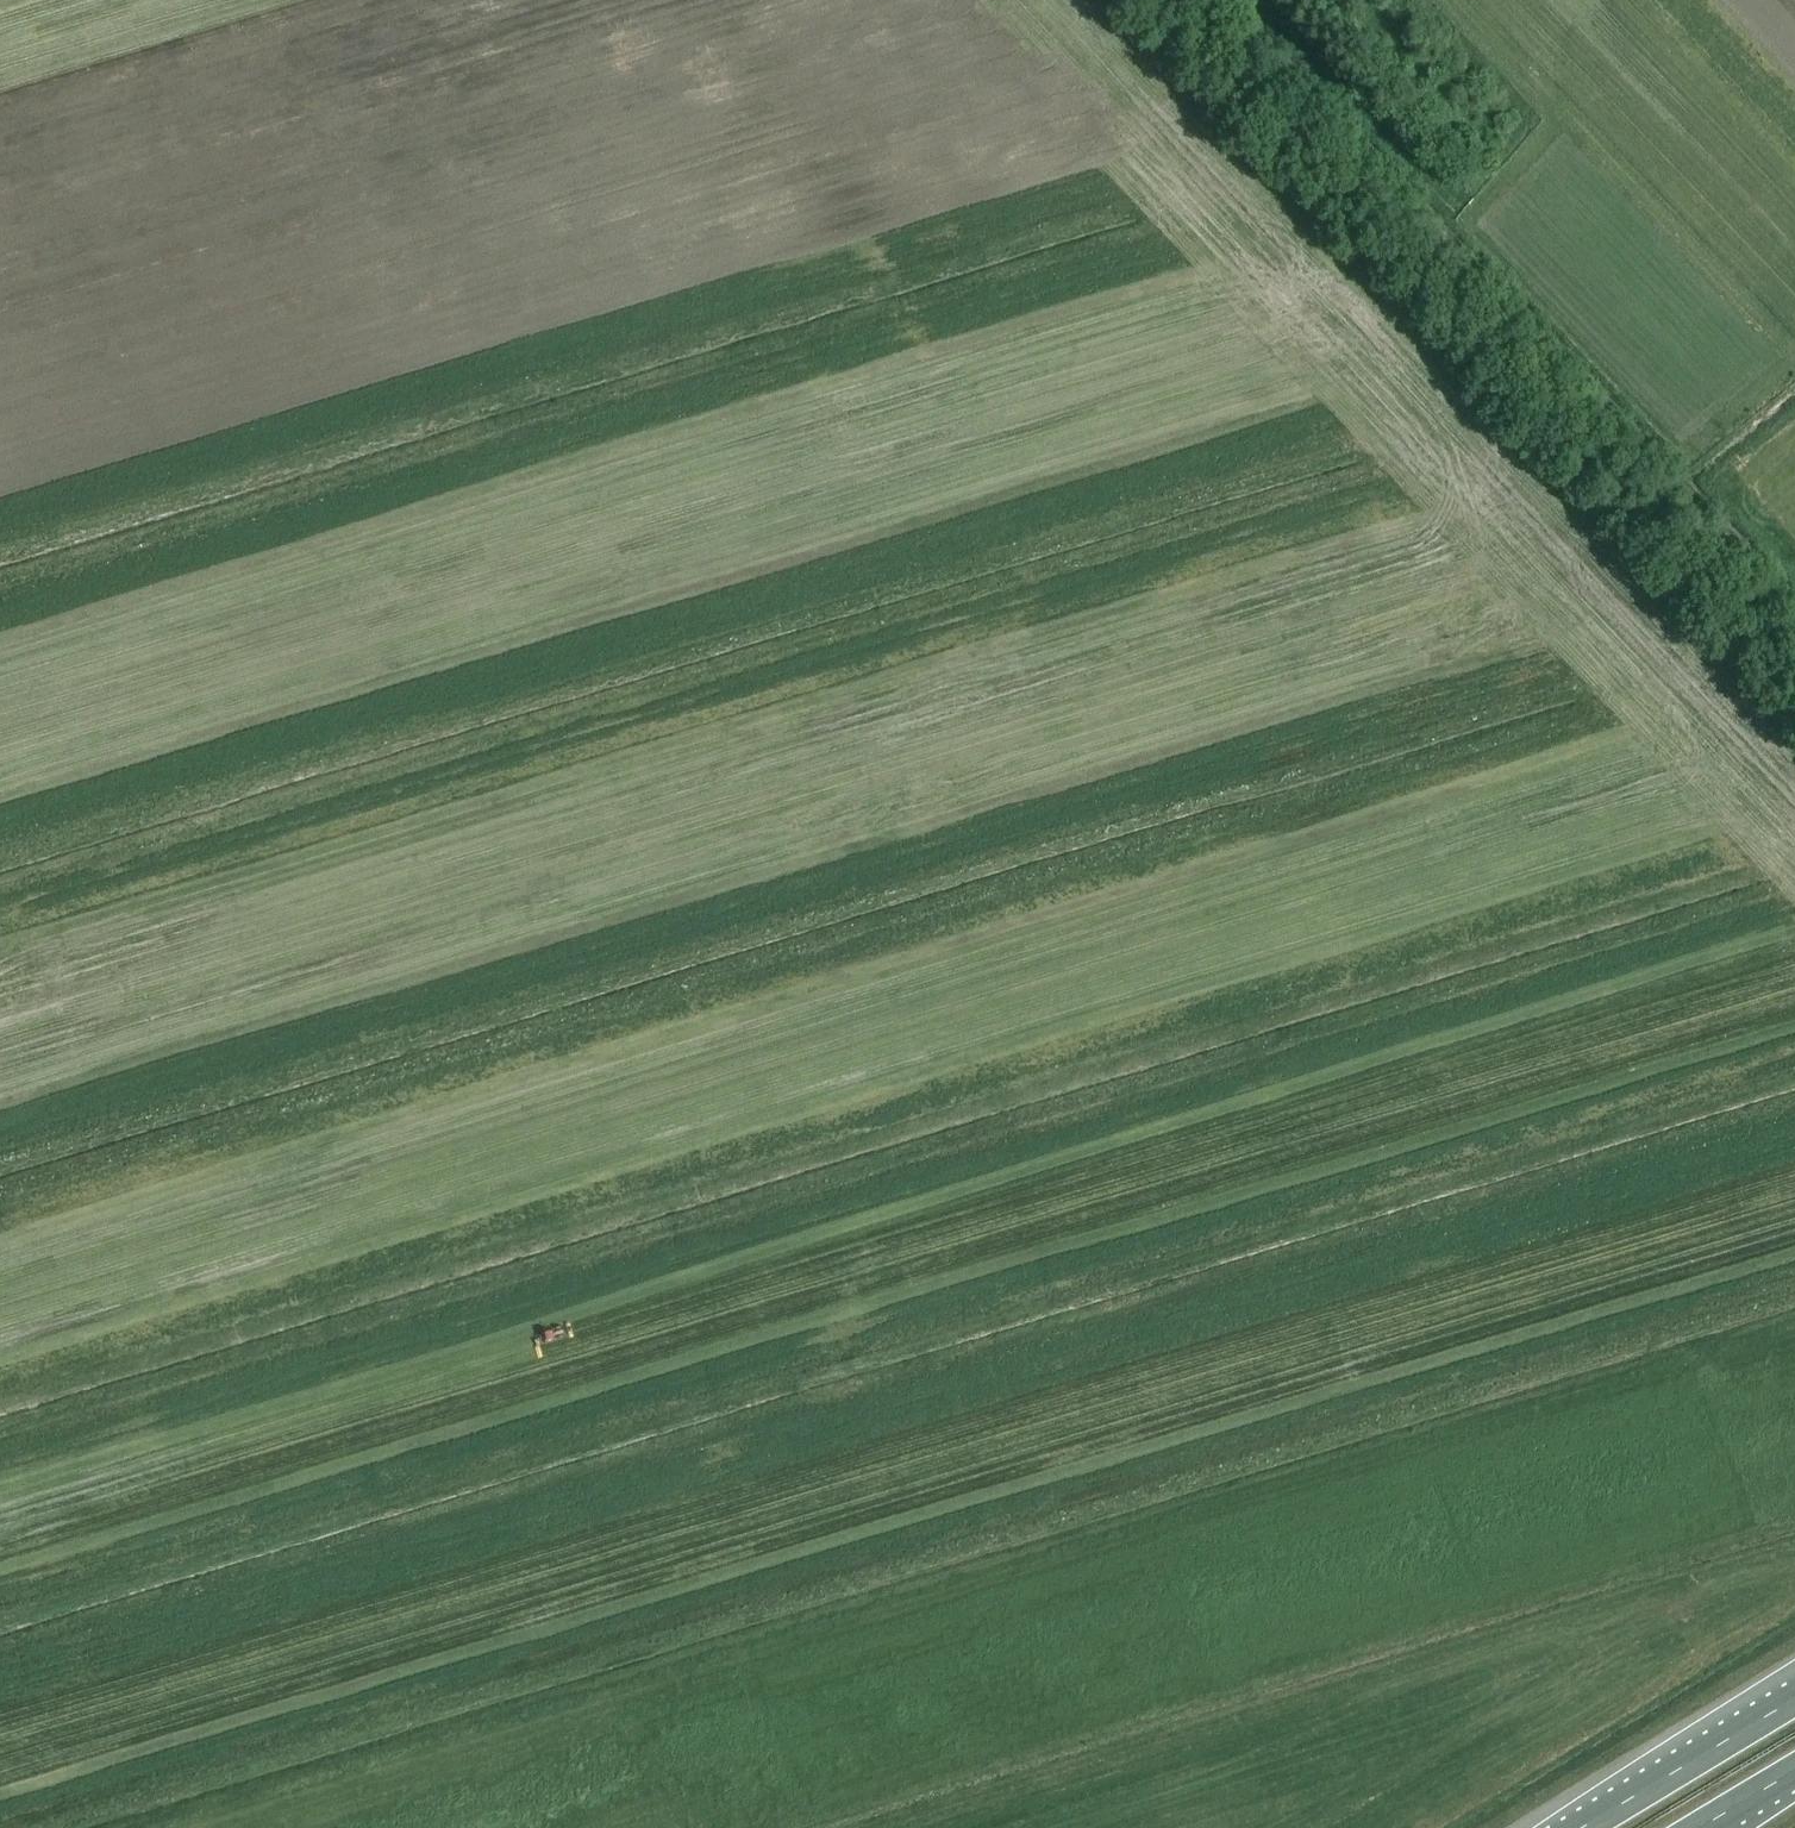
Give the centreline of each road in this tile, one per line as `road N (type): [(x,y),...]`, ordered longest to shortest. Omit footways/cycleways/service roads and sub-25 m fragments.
road 1 (motorway): [(1794,1700),(1583,1827)]

